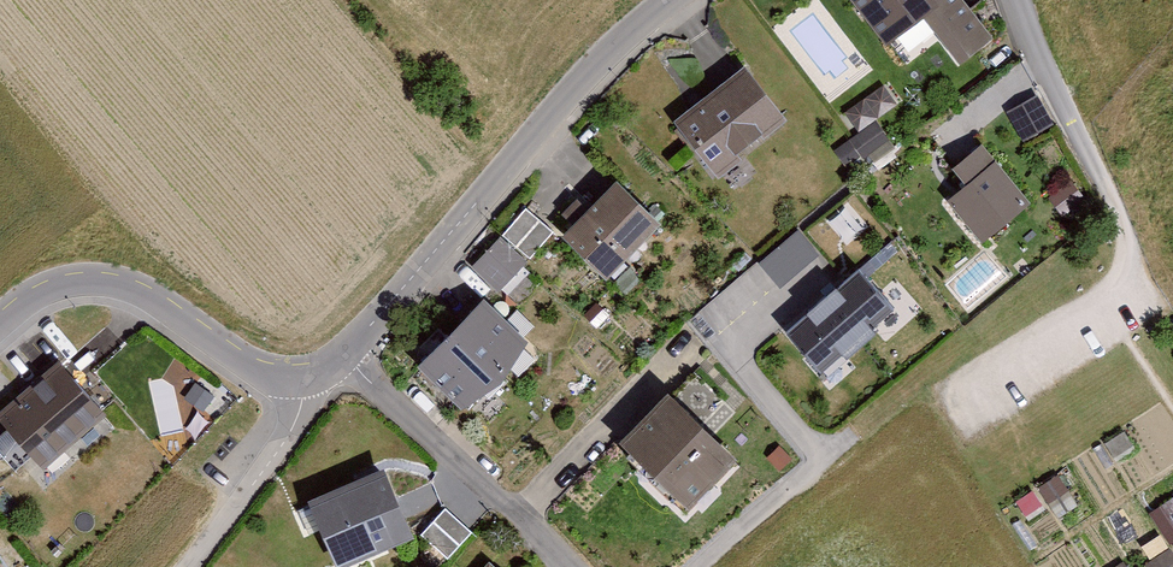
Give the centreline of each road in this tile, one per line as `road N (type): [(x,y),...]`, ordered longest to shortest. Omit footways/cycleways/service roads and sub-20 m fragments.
road 1 (residential): [(345,352),(592,69),(671,0)]
road 2 (unclassified): [(670,566),(831,449),(739,326)]
road 3 (residential): [(0,327),(41,292),(79,277),(120,283),(291,388)]
road 4 (residential): [(1172,279),(1111,191),(1014,0)]
road 5 (residential): [(568,566),(345,352)]
road 6 (residential): [(180,566),(255,464),(291,388)]

